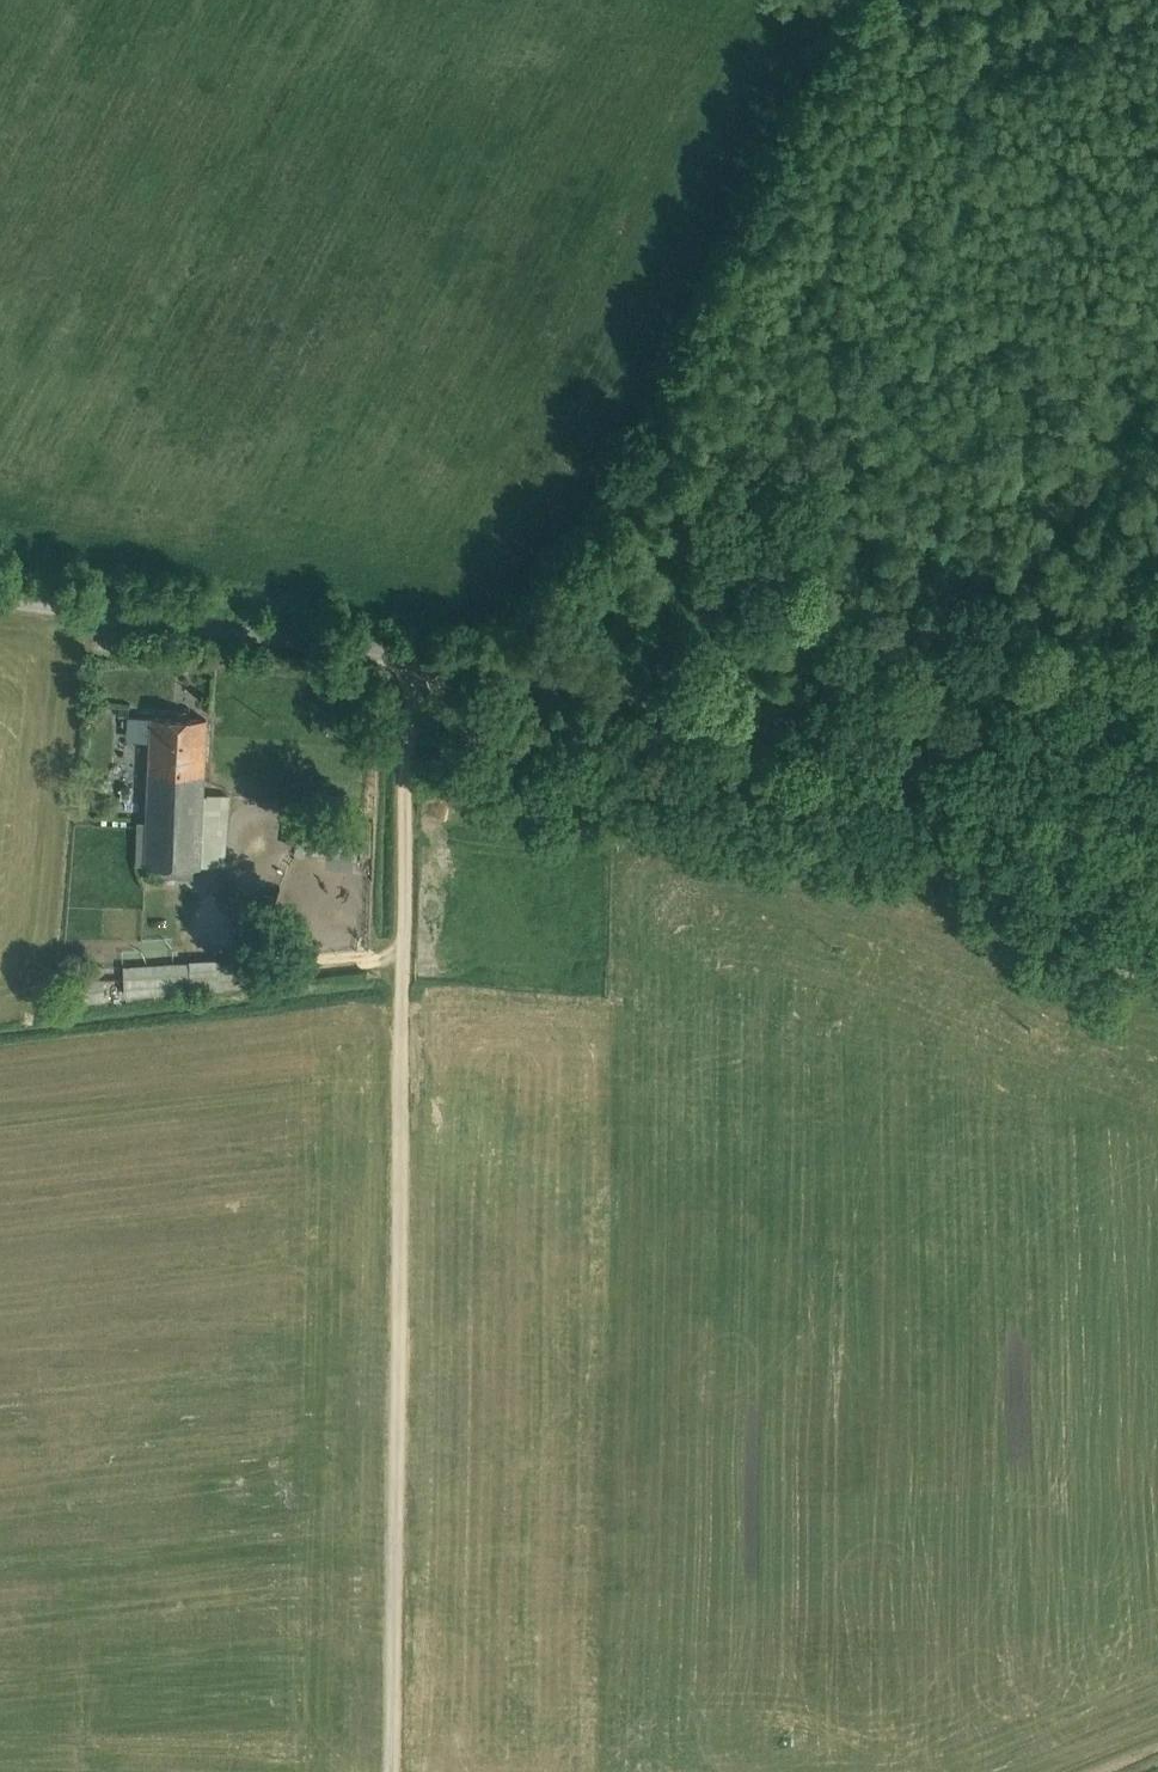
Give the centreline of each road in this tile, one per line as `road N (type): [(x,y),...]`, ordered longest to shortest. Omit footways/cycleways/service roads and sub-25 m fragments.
road 1 (unclassified): [(1157,861),(843,752),(550,681),(0,589)]
road 2 (track): [(402,651),(390,1771)]
road 3 (track): [(550,681),(888,0)]

